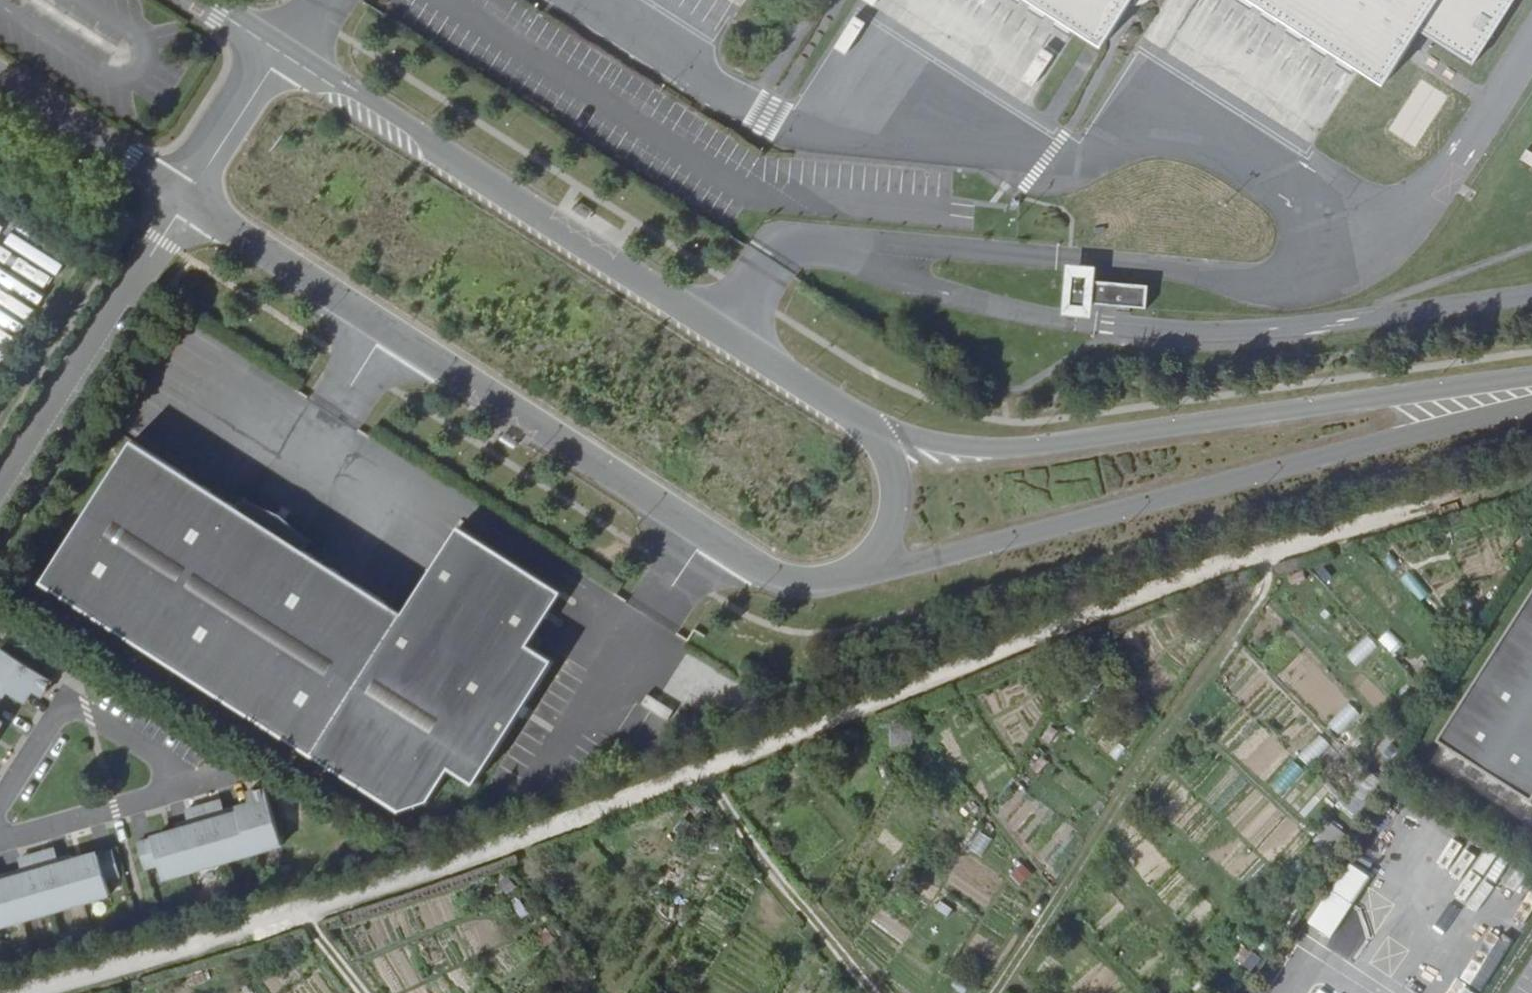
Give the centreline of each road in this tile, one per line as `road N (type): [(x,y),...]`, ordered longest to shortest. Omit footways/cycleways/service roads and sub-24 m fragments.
road 1 (track): [(22,992),(540,850),(1171,601),(1531,485)]
road 2 (unclassified): [(187,201),(754,567),(820,582),(873,561)]
road 3 (unclassified): [(885,440),(282,53)]
road 4 (unclassified): [(873,561),(908,562),(1028,534),(1531,398)]
road 5 (unclassified): [(1531,386),(985,451),(885,440)]
road 6 (unclassified): [(187,201),(0,489)]
road 7 (unclassified): [(0,82),(187,201)]
road 8 (unclassified): [(282,53),(187,201)]
road 9 (unclassified): [(873,561),(896,512),(897,477),(885,440)]

